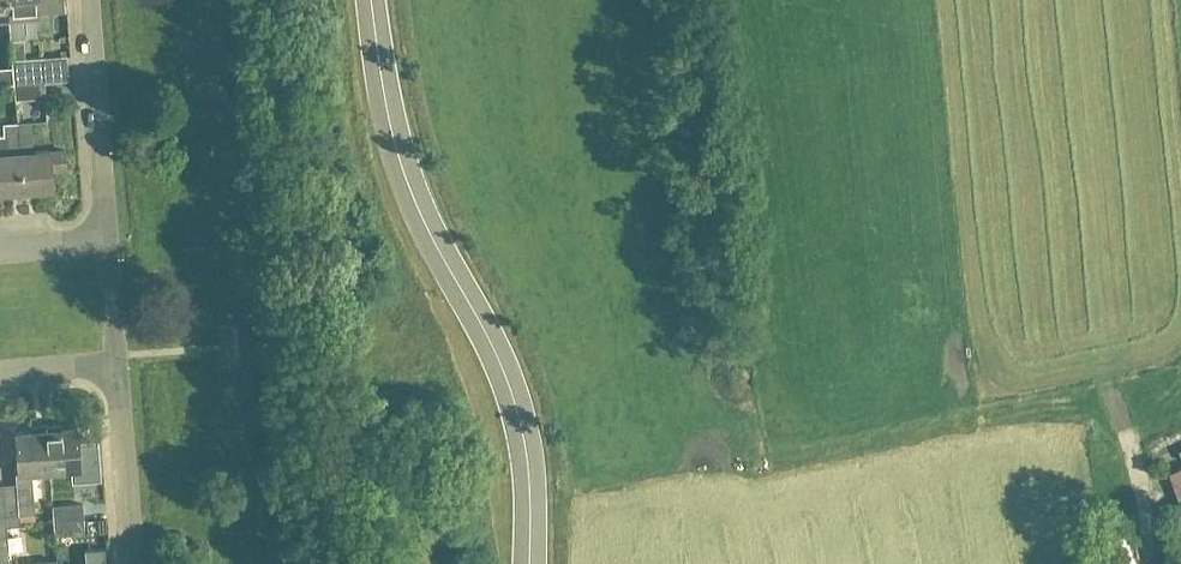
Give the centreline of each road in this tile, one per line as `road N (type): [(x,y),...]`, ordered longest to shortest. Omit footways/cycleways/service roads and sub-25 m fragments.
road 1 (primary): [(527,563),(514,402),(405,189),(372,0)]
road 2 (residential): [(110,242),(91,0)]
road 3 (residential): [(134,563),(118,360)]

